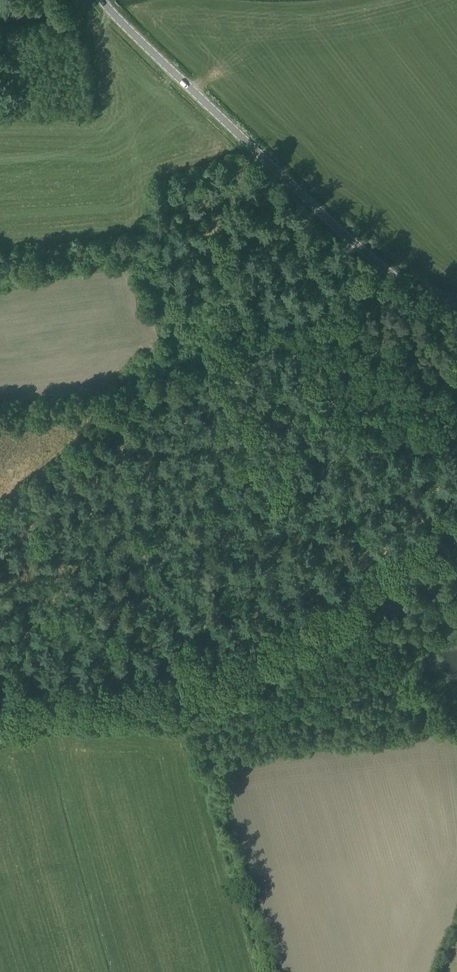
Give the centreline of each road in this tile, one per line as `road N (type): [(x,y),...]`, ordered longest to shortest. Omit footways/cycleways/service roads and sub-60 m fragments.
road 1 (track): [(0,707),(216,678),(275,651),(456,530)]
road 2 (unclassified): [(456,316),(208,107),(101,0)]

